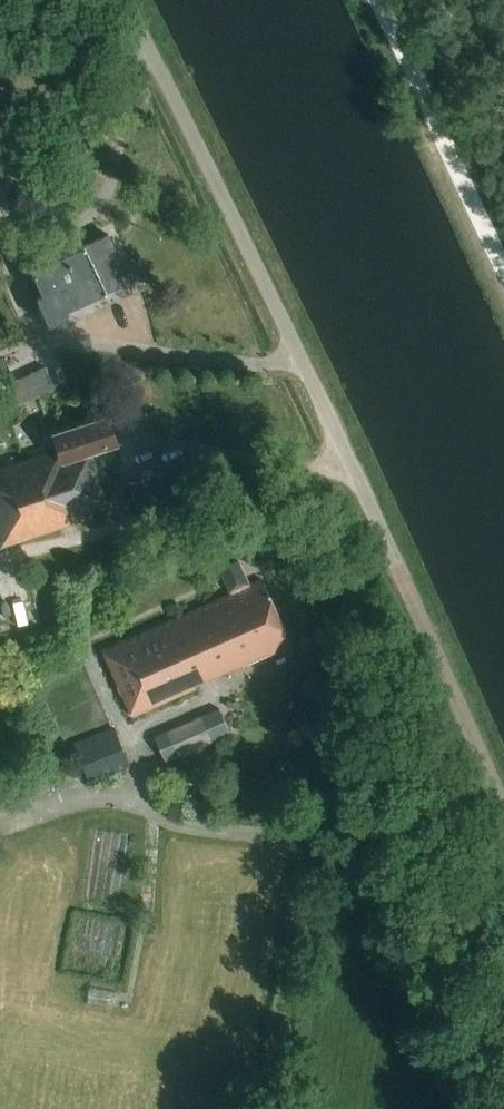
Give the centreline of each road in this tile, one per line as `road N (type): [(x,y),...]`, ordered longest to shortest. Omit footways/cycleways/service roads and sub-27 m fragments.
road 1 (unclassified): [(503,808),(126,0)]

